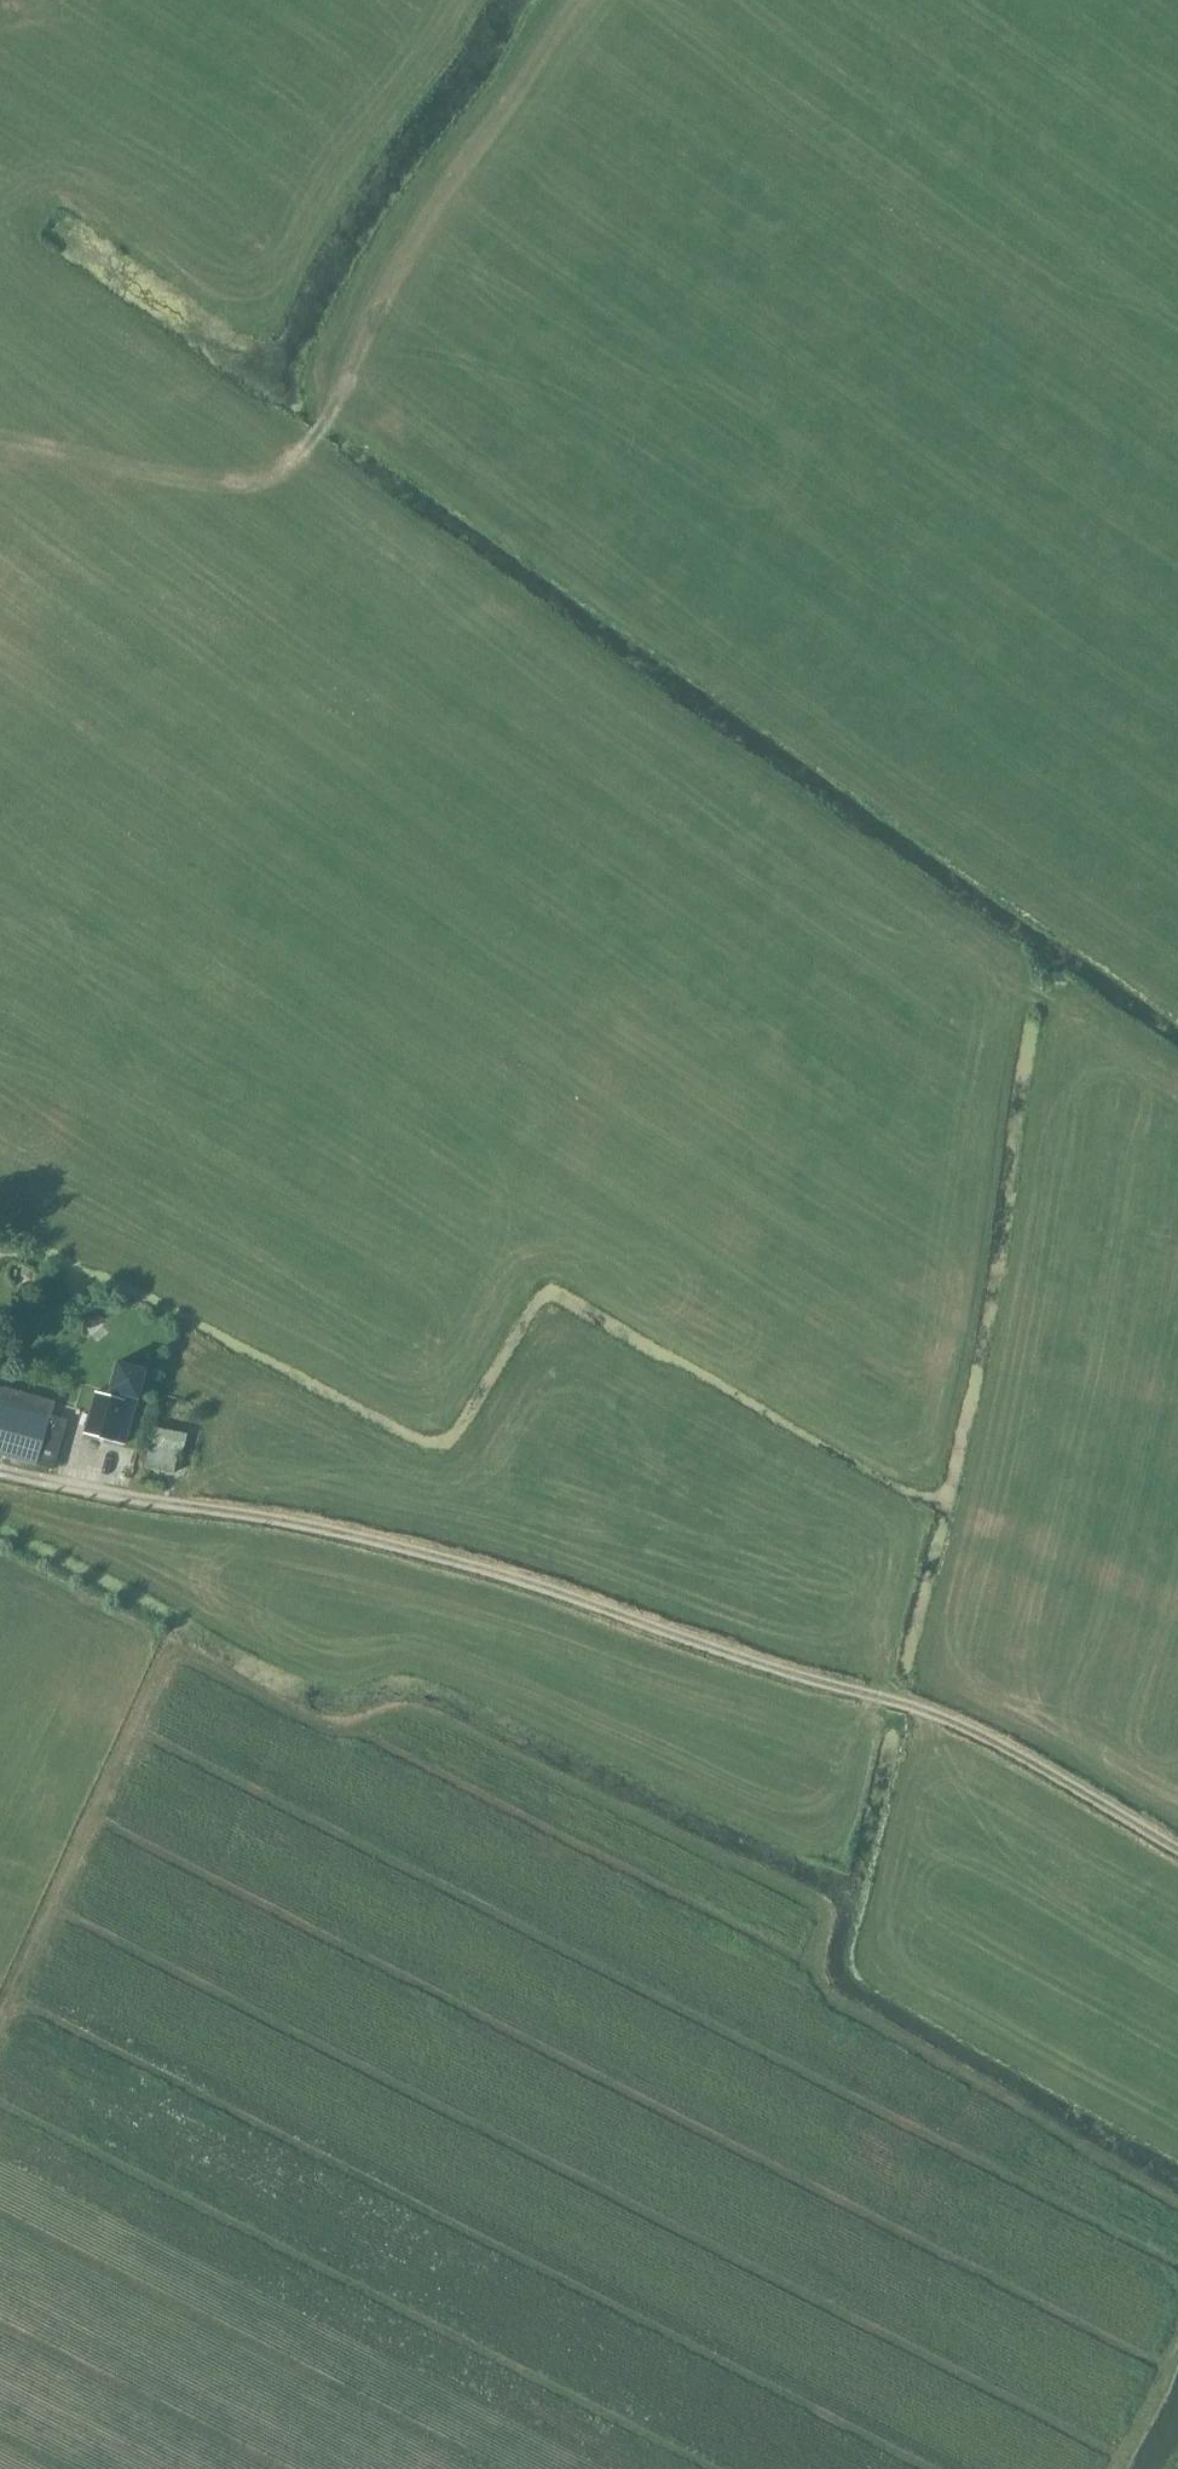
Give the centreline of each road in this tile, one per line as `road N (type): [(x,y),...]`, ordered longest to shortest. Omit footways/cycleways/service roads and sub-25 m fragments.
road 1 (track): [(593,0),(310,447),(266,477),(0,439)]

